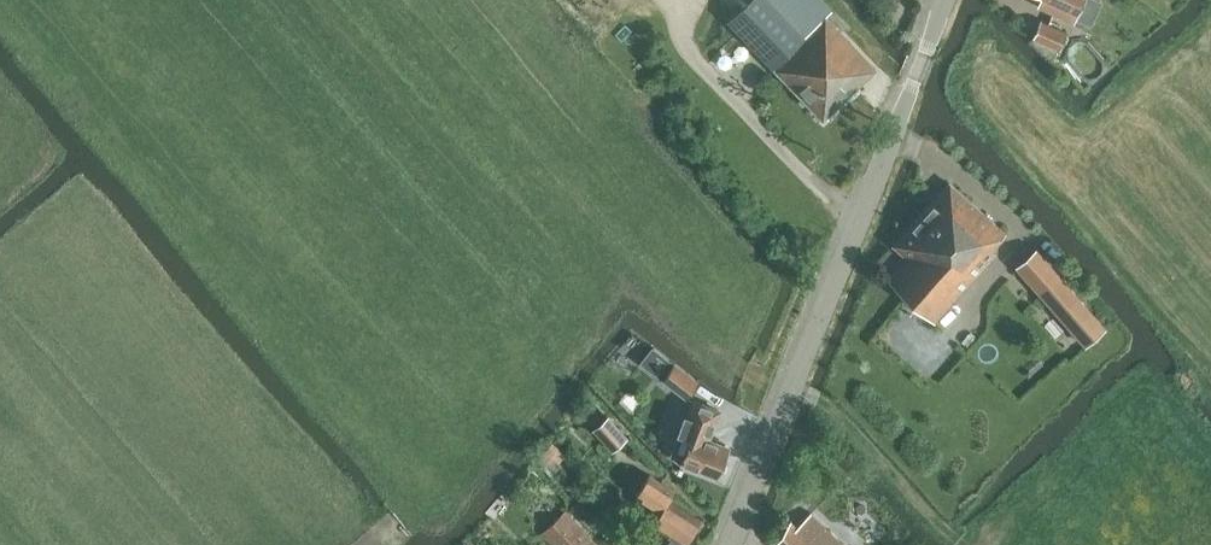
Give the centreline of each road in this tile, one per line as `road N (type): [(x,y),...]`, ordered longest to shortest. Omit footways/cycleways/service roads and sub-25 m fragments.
road 1 (track): [(328,0),(709,345),(794,384)]
road 2 (tertiary): [(728,544),(941,0)]
road 3 (track): [(679,0),(685,45),(793,164),(860,218)]
road 4 (track): [(968,544),(836,398),(794,384)]

